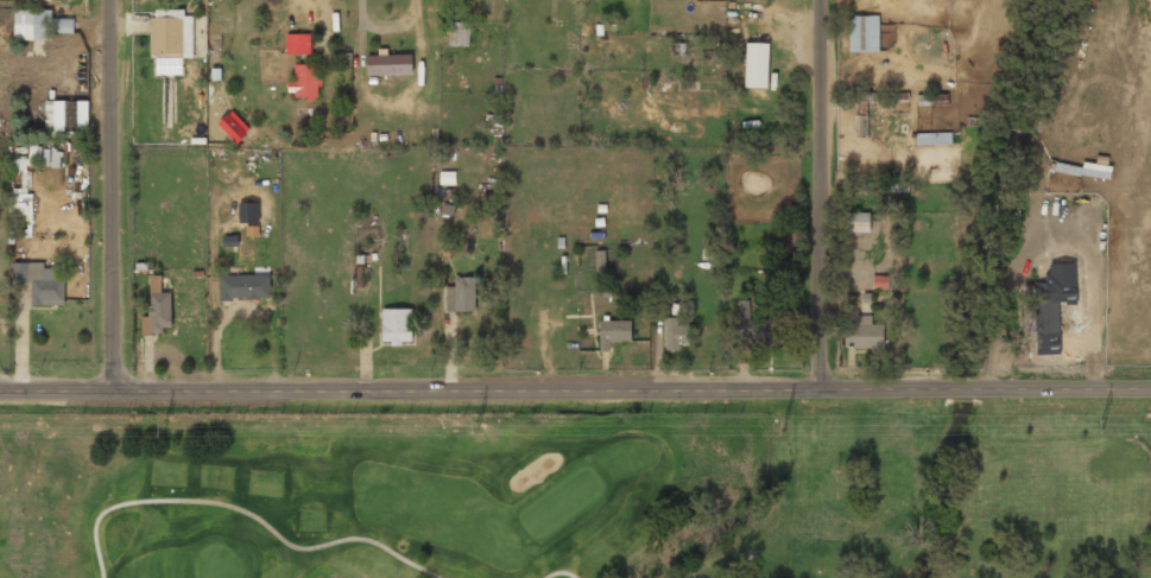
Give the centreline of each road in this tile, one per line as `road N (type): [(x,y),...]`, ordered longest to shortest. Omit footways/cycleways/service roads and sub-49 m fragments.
road 1 (tertiary): [(1150,388),(0,392)]
road 2 (residential): [(110,392),(121,0)]
road 3 (residential): [(816,389),(817,0)]

